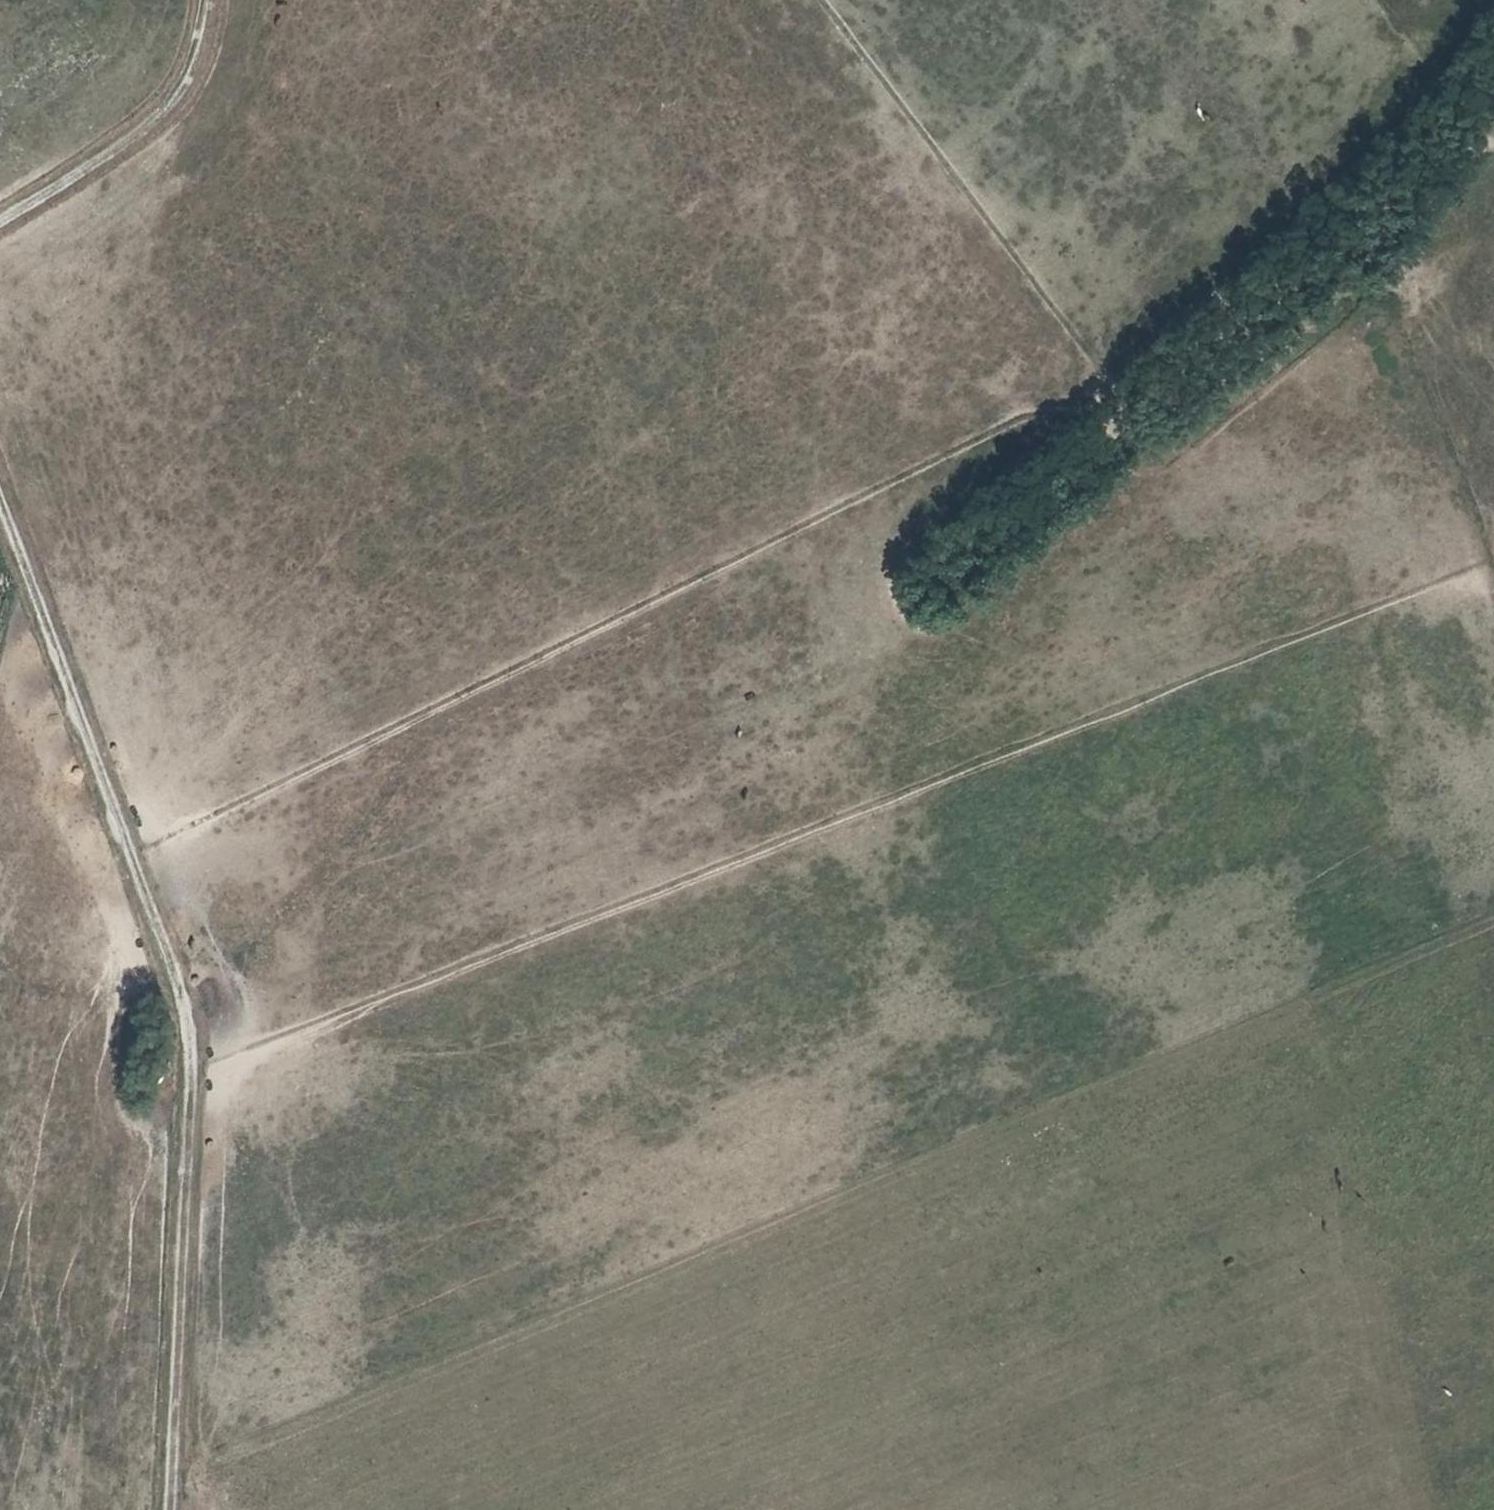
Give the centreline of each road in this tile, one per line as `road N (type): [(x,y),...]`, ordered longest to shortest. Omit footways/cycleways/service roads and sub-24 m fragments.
road 1 (track): [(163,1509),(180,992),(0,508)]
road 2 (track): [(0,220),(179,100),(198,59),(209,0)]

